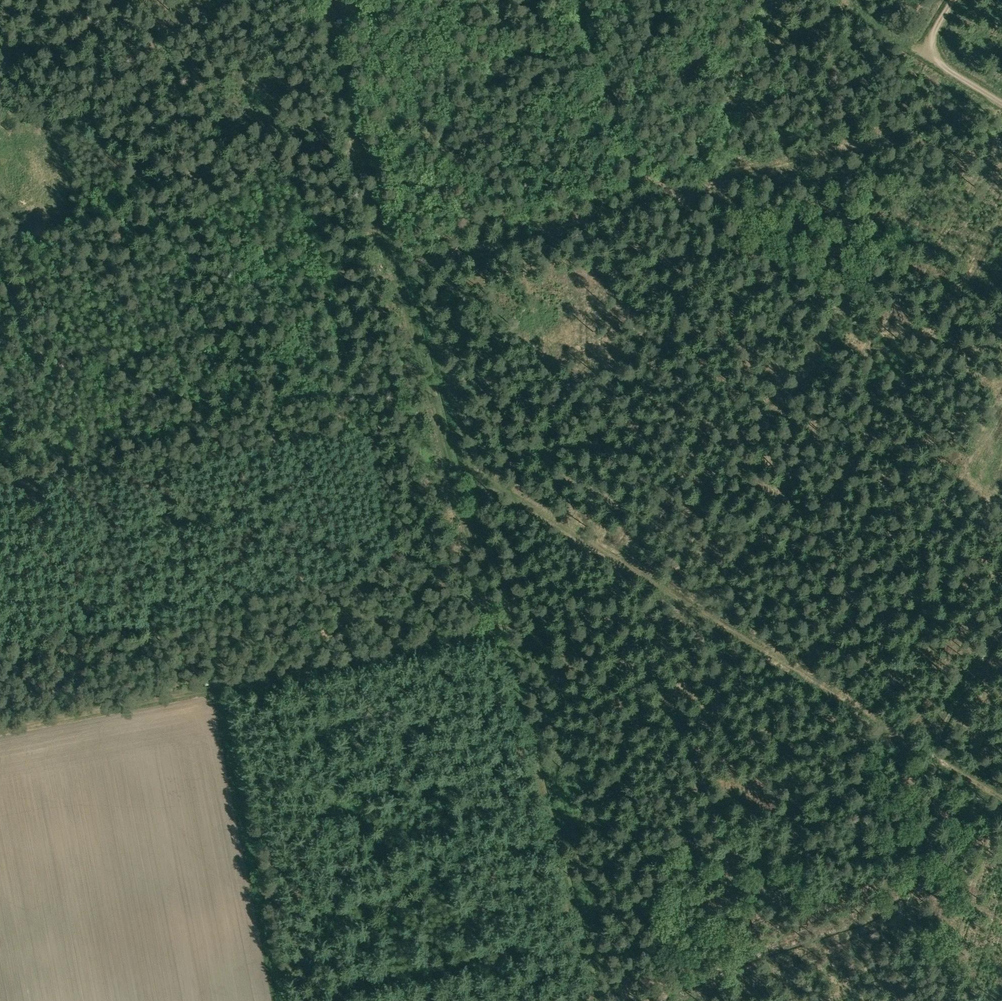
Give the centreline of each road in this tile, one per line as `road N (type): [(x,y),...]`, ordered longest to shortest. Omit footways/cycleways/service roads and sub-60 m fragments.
road 1 (track): [(0,732),(488,633),(322,0)]
road 2 (track): [(1001,102),(933,52),(932,34),(953,0)]

